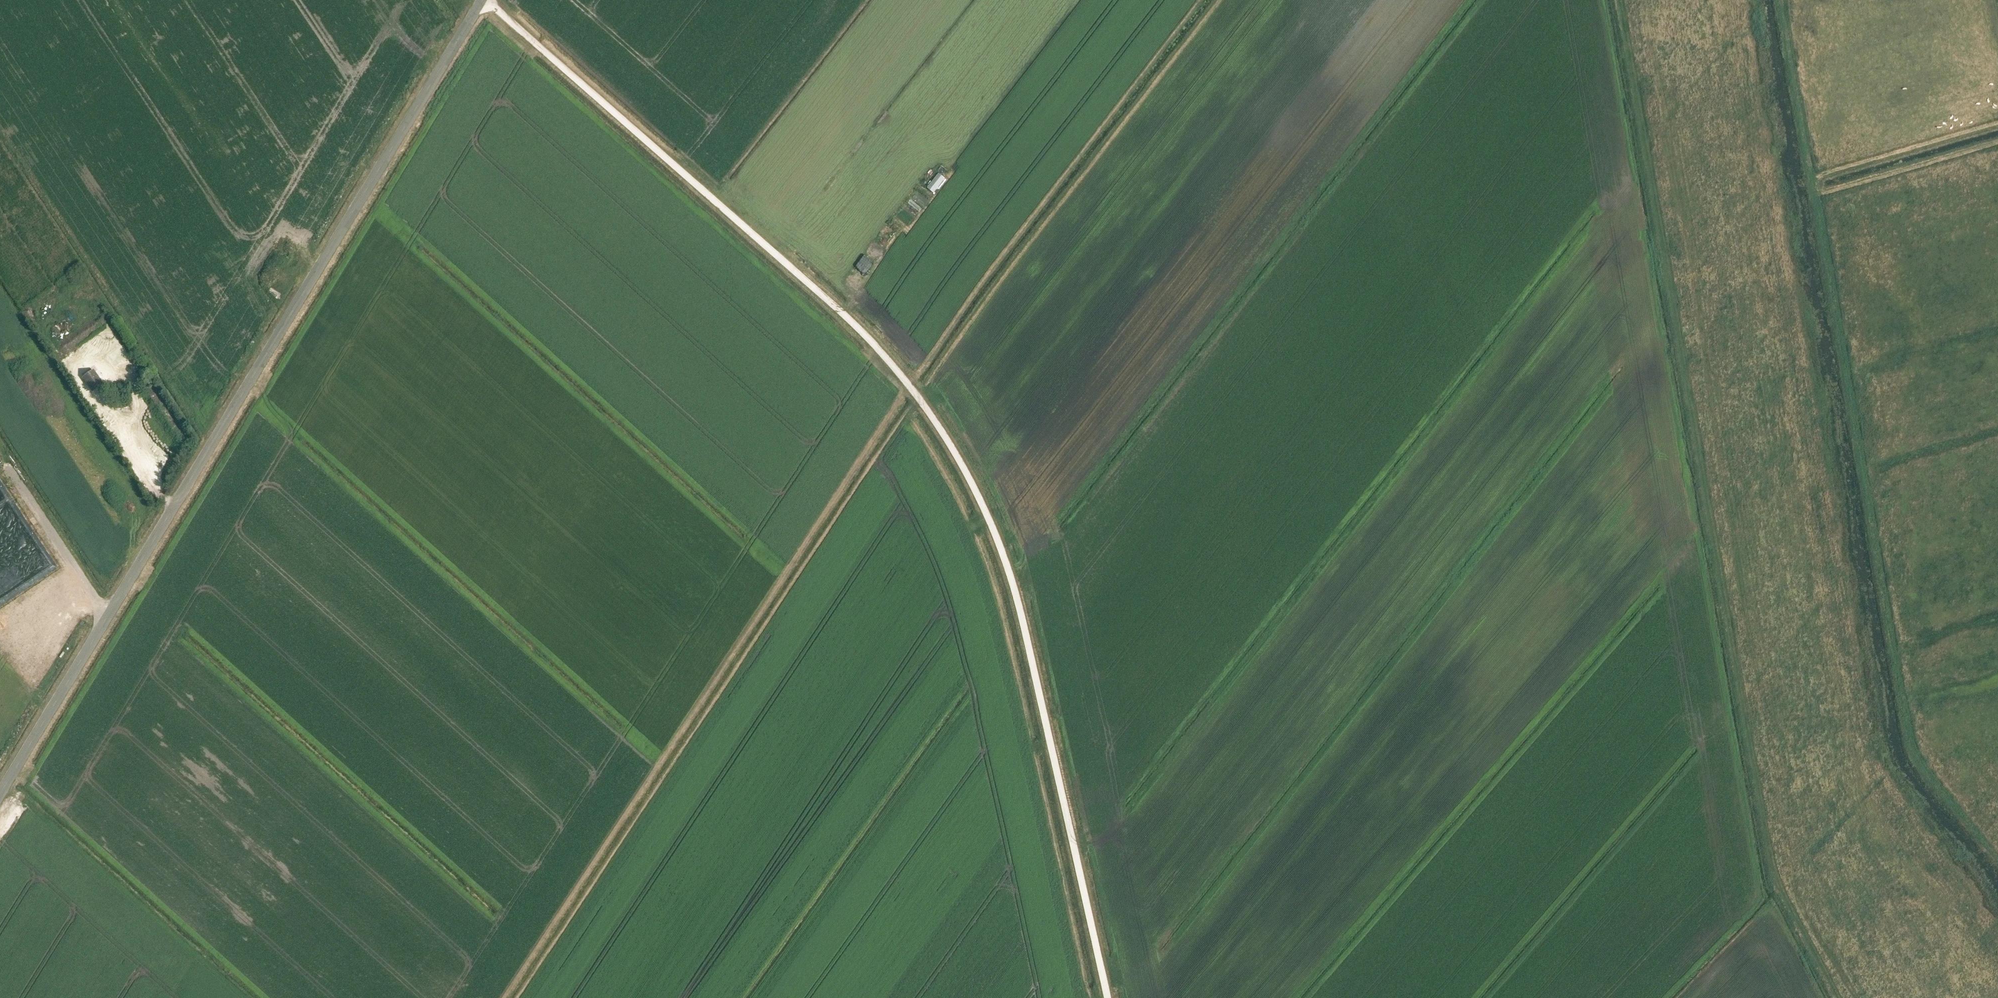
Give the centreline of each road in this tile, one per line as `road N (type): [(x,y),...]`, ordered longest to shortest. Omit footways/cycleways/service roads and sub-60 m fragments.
road 1 (unclassified): [(1107,997),(1018,606),(986,511),(948,441),(879,349),(486,0)]
road 2 (tertiary): [(0,794),(482,0)]
road 3 (track): [(1997,869),(1906,751),(1774,0)]

